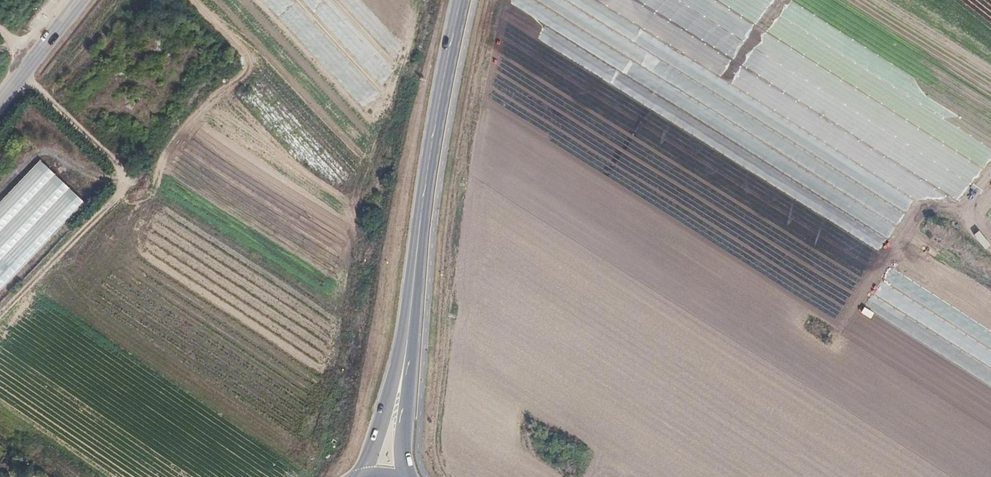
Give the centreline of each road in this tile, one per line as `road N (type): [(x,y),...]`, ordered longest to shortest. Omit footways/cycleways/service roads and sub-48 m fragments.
road 1 (track): [(363,321),(132,185),(40,88),(0,31)]
road 2 (secondary): [(460,0),(426,178),(403,368)]
road 3 (tertiary): [(0,103),(81,0)]

